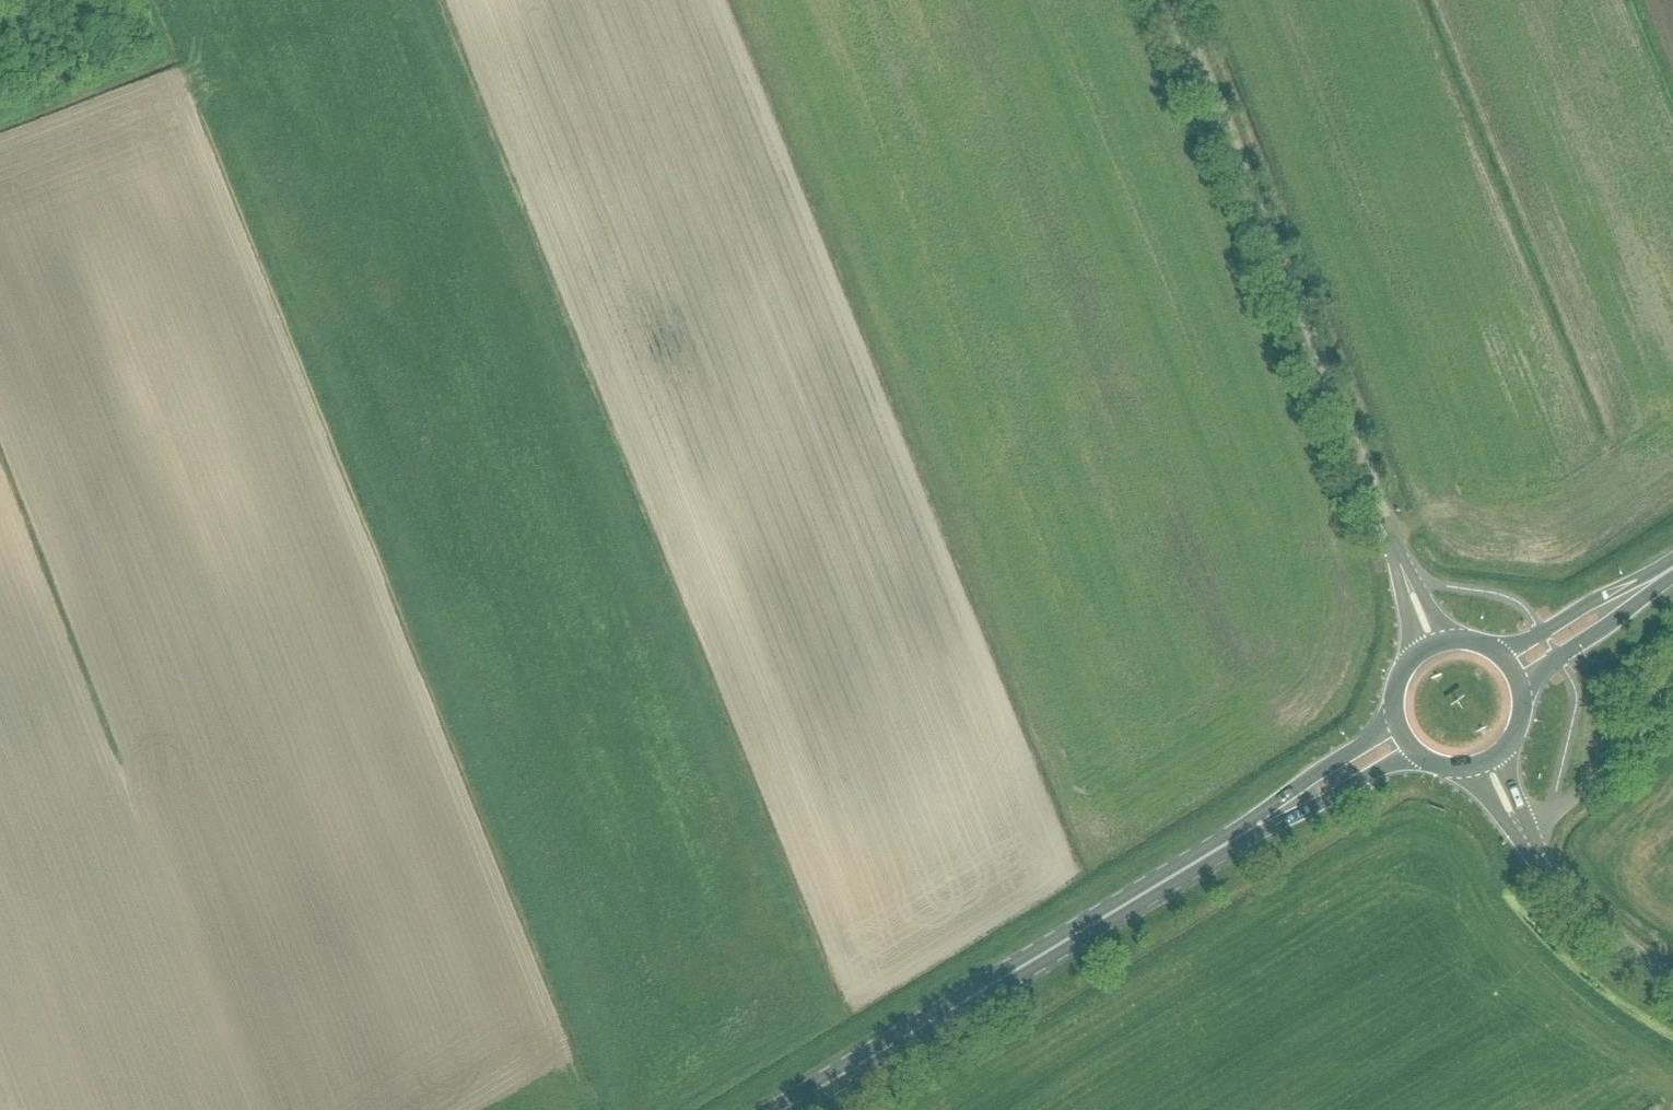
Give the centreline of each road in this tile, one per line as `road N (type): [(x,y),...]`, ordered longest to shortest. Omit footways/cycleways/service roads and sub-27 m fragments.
road 1 (unclassified): [(1434,644),(1171,0)]
road 2 (primary): [(784,1109),(1268,820)]
road 3 (tertiary): [(1672,980),(1573,901),(1520,830)]
road 4 (track): [(1553,813),(1613,765),(1672,684)]
road 5 (primary): [(1395,720),(1304,784),(1268,820)]
road 6 (primary): [(1268,820),(1316,806),(1412,751)]
road 7 (primary): [(1639,589),(1592,604),(1502,655)]
road 8 (primary): [(1522,684),(1609,626),(1639,589)]

